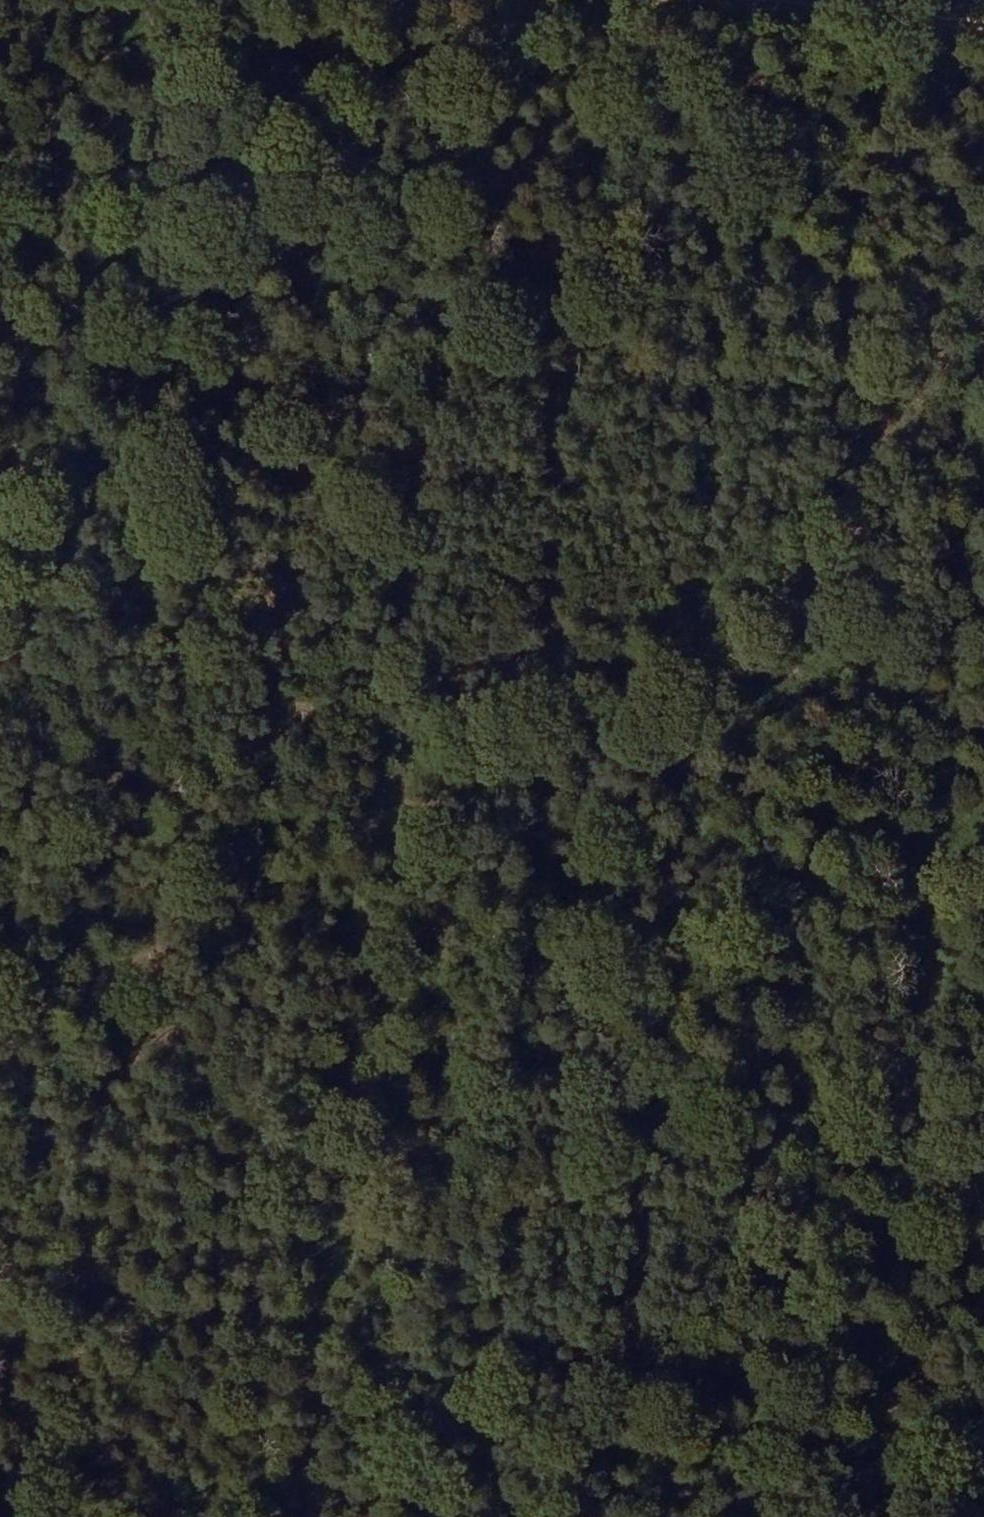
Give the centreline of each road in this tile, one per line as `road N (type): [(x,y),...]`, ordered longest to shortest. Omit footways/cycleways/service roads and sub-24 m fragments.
road 1 (track): [(583,0),(983,36)]

